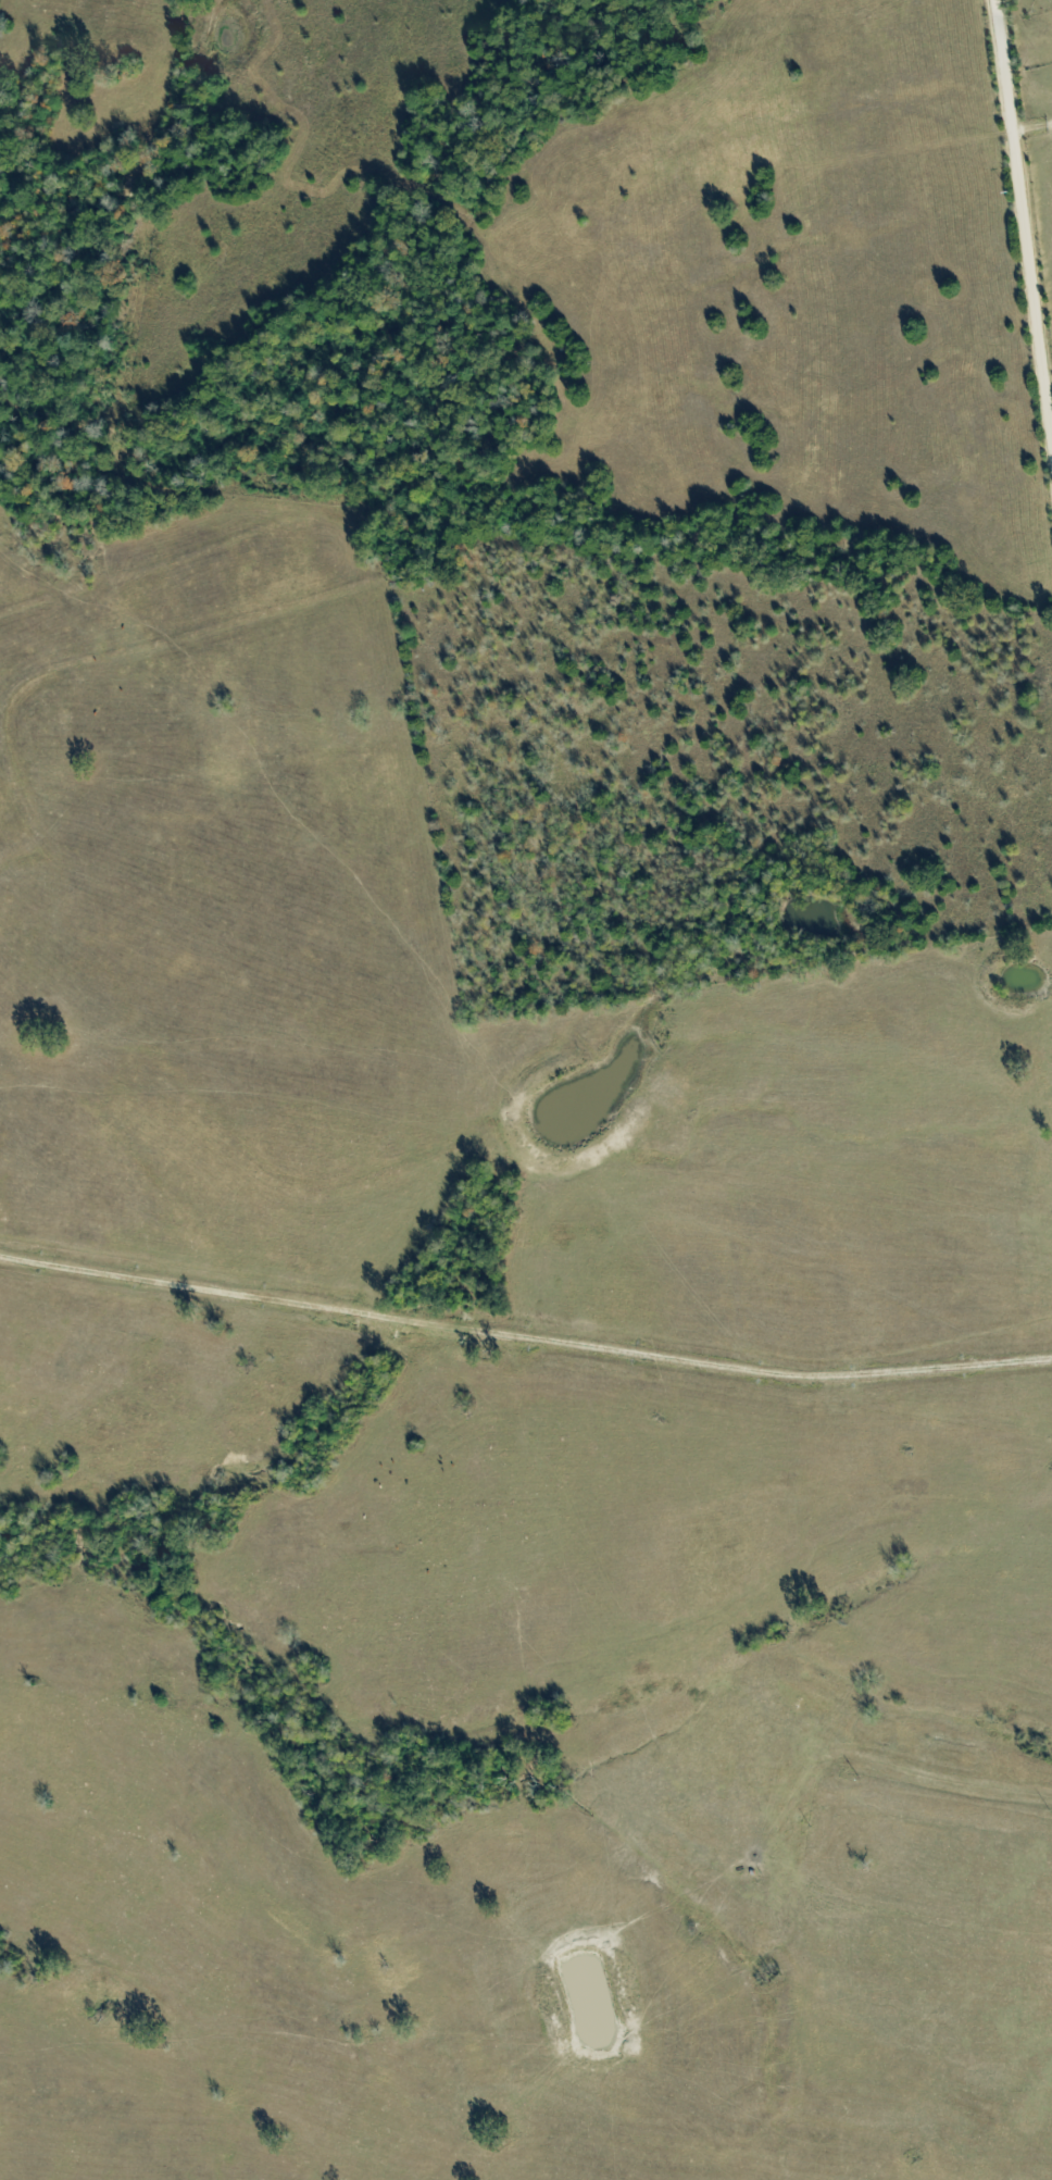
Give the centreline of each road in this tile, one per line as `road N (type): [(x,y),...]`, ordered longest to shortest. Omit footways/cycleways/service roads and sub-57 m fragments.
road 1 (residential): [(998,0),(1051,430)]

